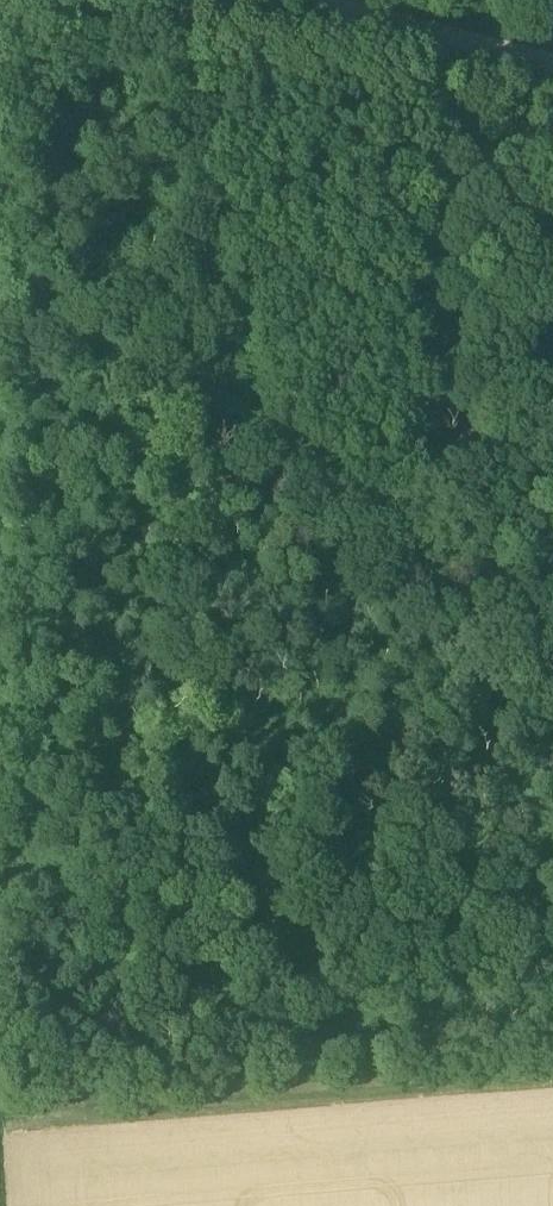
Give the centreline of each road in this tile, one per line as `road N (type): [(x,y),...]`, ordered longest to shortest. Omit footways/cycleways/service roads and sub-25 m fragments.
road 1 (track): [(552,1074),(3,1110)]
road 2 (track): [(311,0),(552,60)]

